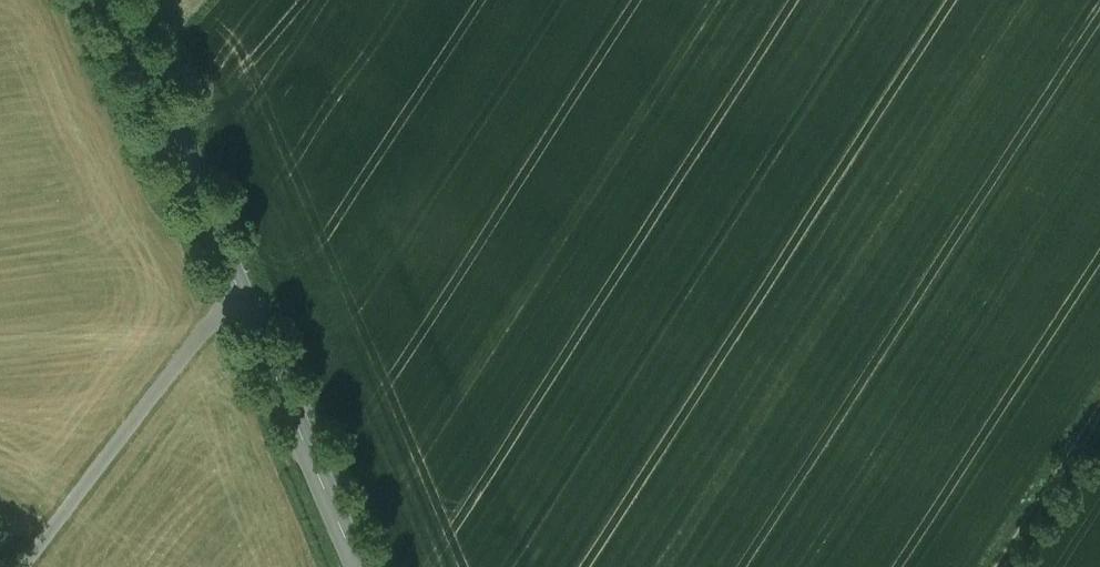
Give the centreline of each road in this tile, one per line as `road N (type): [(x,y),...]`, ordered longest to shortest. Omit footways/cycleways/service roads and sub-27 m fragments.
road 1 (tertiary): [(358,566),(116,0)]
road 2 (track): [(1099,407),(998,566)]

